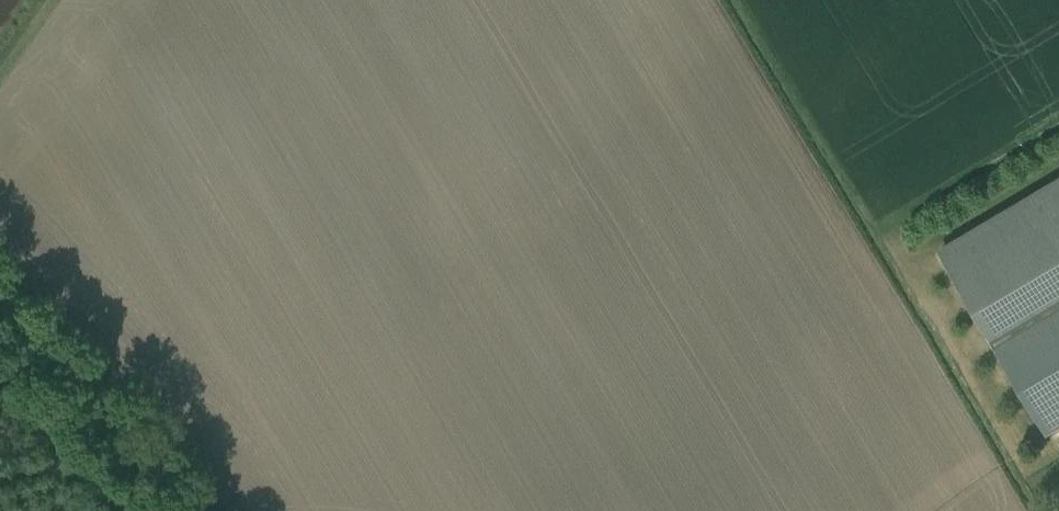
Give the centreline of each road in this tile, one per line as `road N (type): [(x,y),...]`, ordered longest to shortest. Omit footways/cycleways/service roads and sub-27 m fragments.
road 1 (unclassified): [(198,510),(0,291)]

